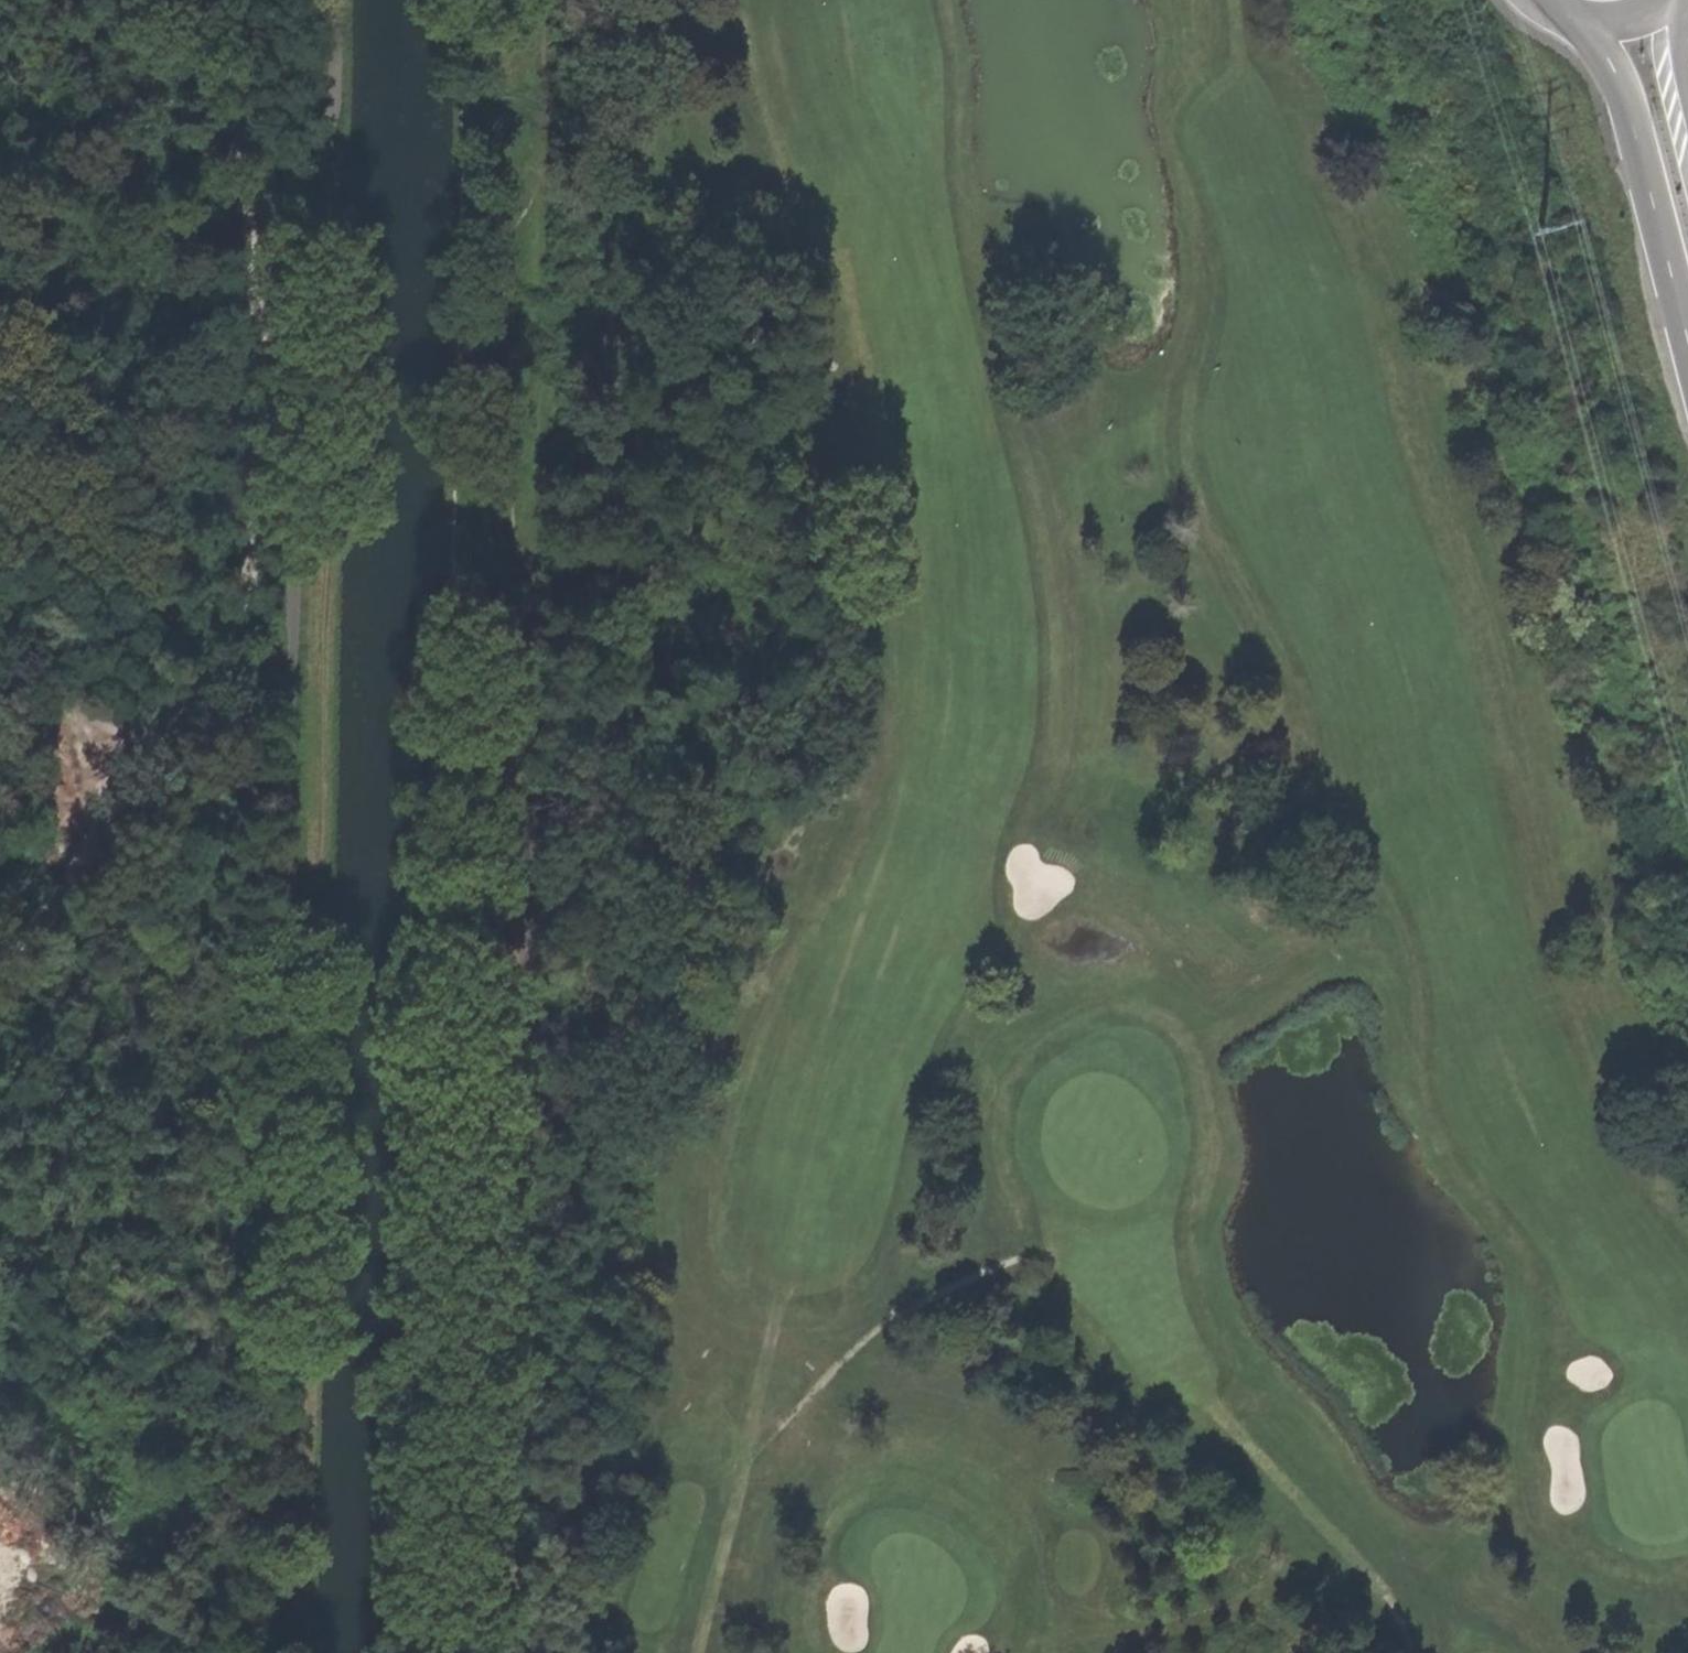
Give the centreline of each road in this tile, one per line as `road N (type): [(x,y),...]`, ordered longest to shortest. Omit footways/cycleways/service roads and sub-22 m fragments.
road 1 (primary): [(1596,28),(1630,106),(1687,334)]
road 2 (track): [(108,734),(94,787),(55,857),(0,930)]

